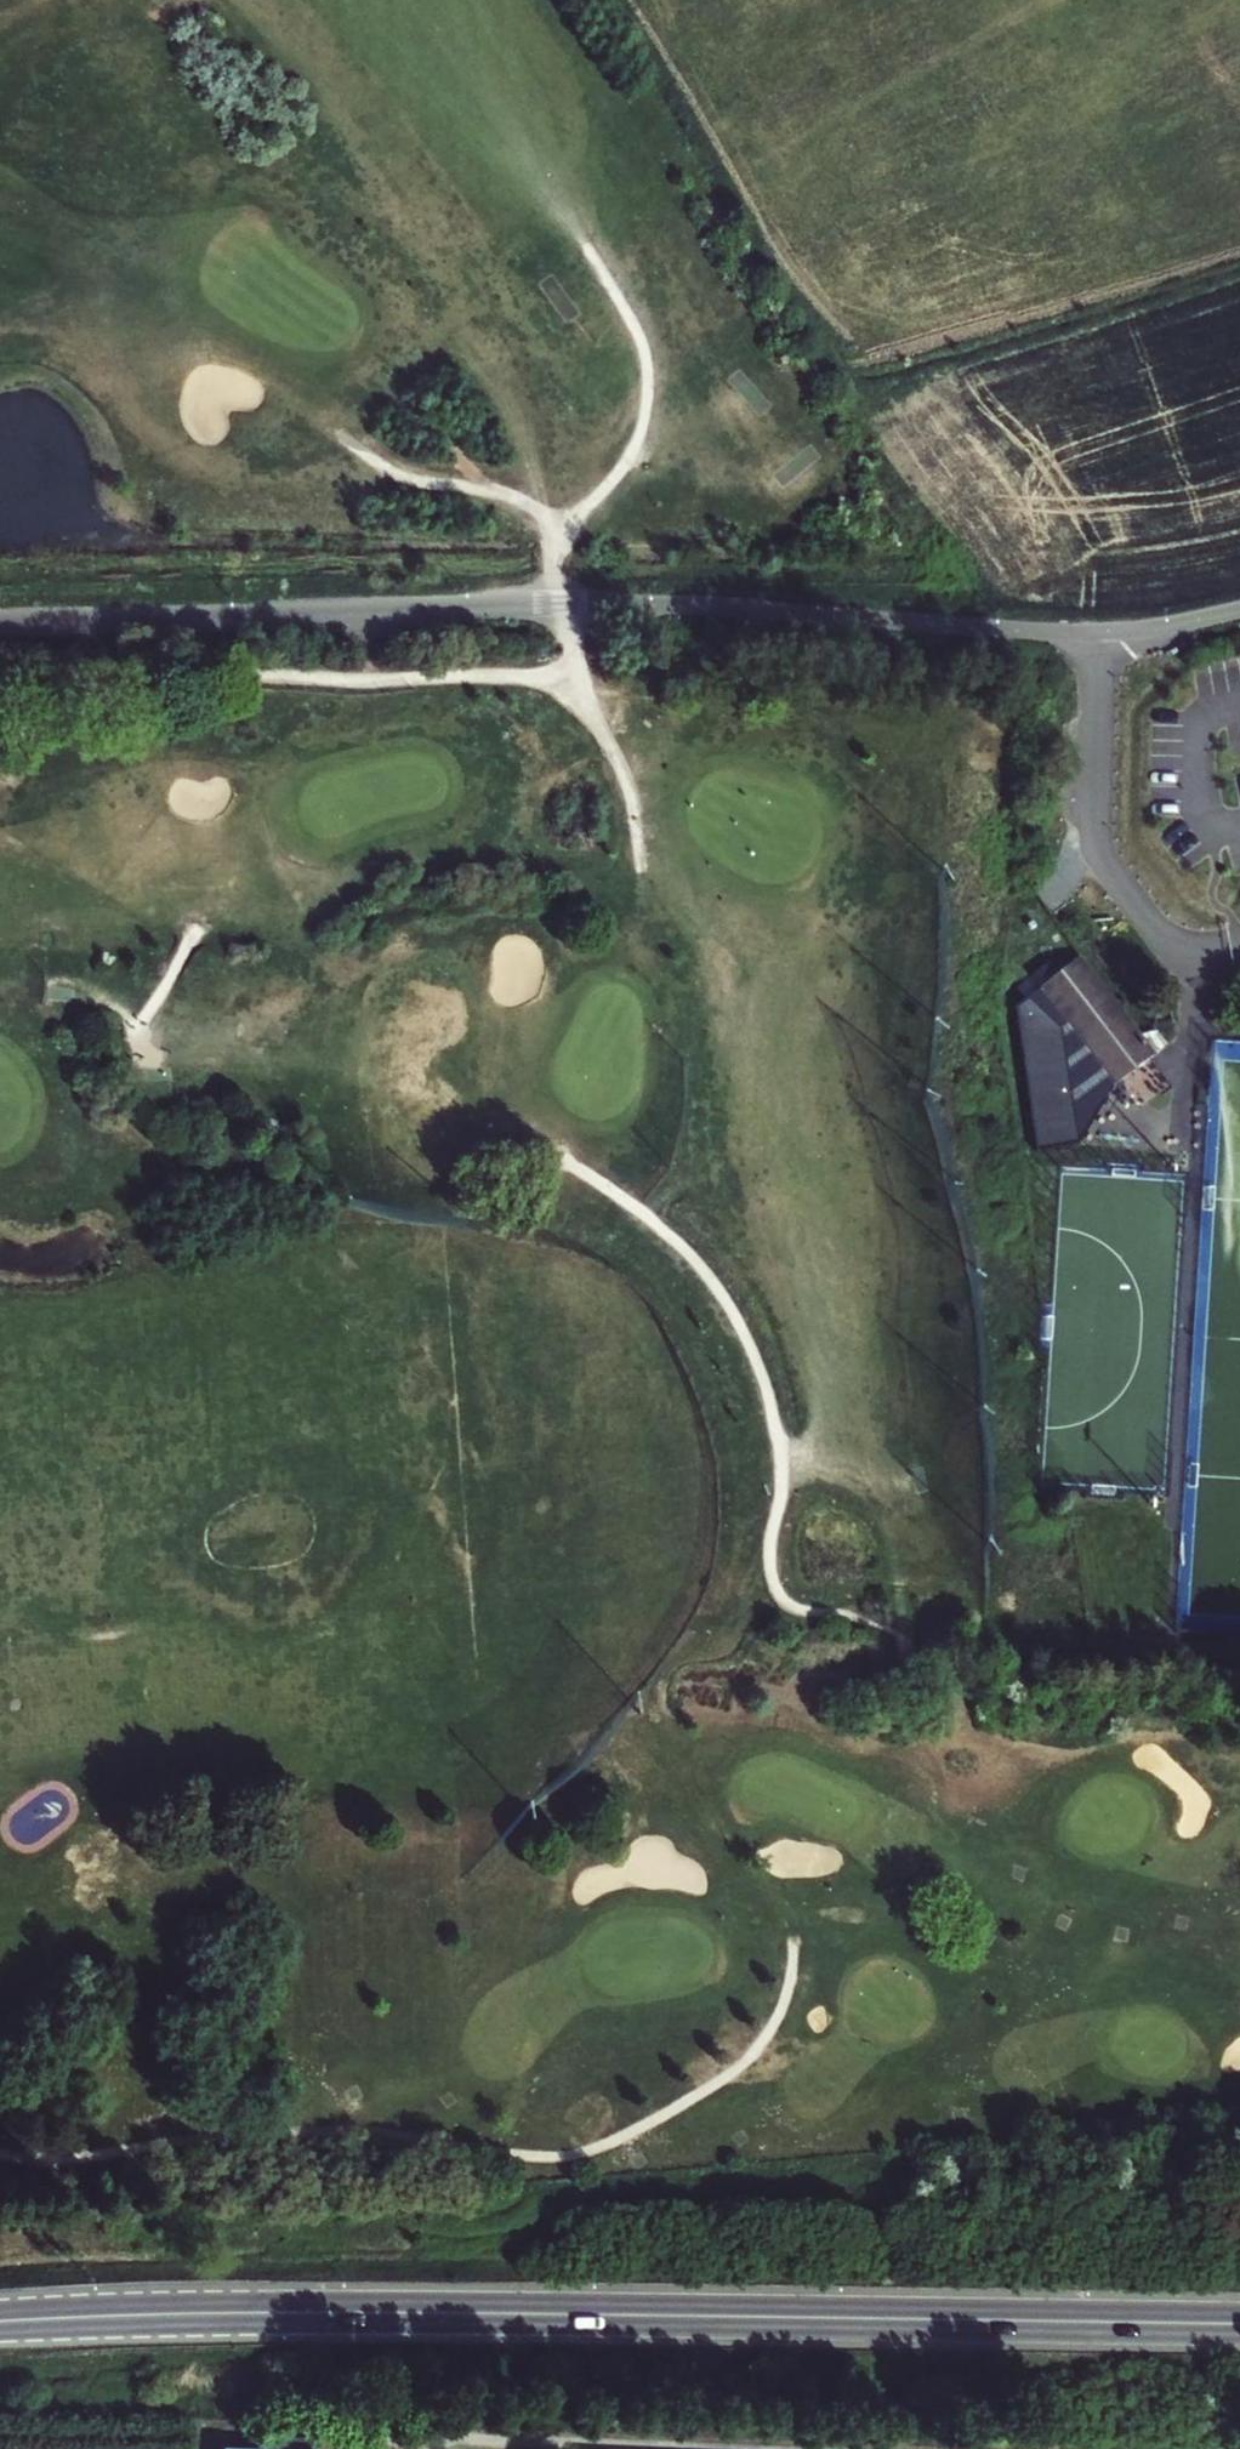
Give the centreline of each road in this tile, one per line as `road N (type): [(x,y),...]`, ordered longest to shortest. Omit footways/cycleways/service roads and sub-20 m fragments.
road 1 (residential): [(0,622),(631,603),(1098,631),(1239,611)]
road 2 (secondary): [(1239,2323),(386,2311),(0,2321)]

